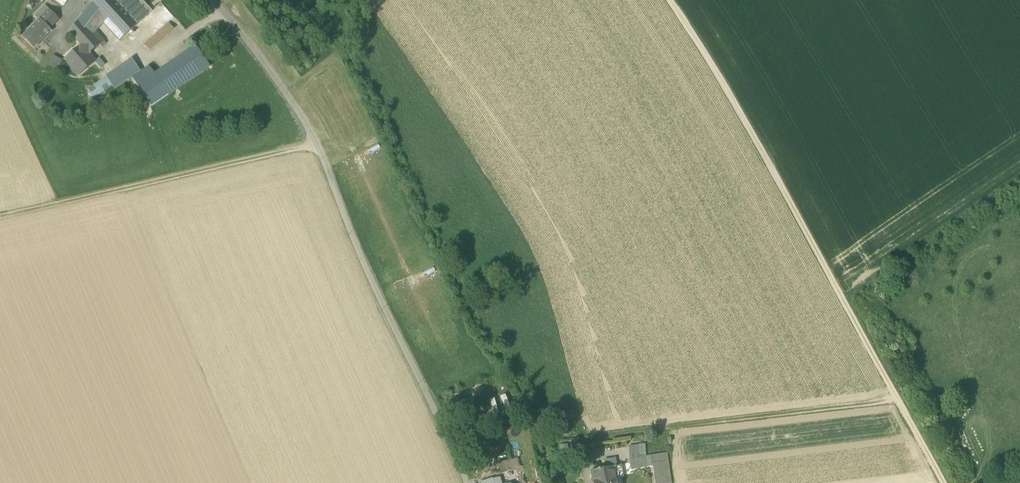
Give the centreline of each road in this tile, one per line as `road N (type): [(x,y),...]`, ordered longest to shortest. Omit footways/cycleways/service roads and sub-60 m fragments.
road 1 (track): [(943,482),(670,0)]
road 2 (unclassified): [(470,482),(366,268),(318,143),(211,0)]
road 3 (track): [(897,399),(581,440),(587,482)]
road 4 (track): [(318,143),(0,217)]

